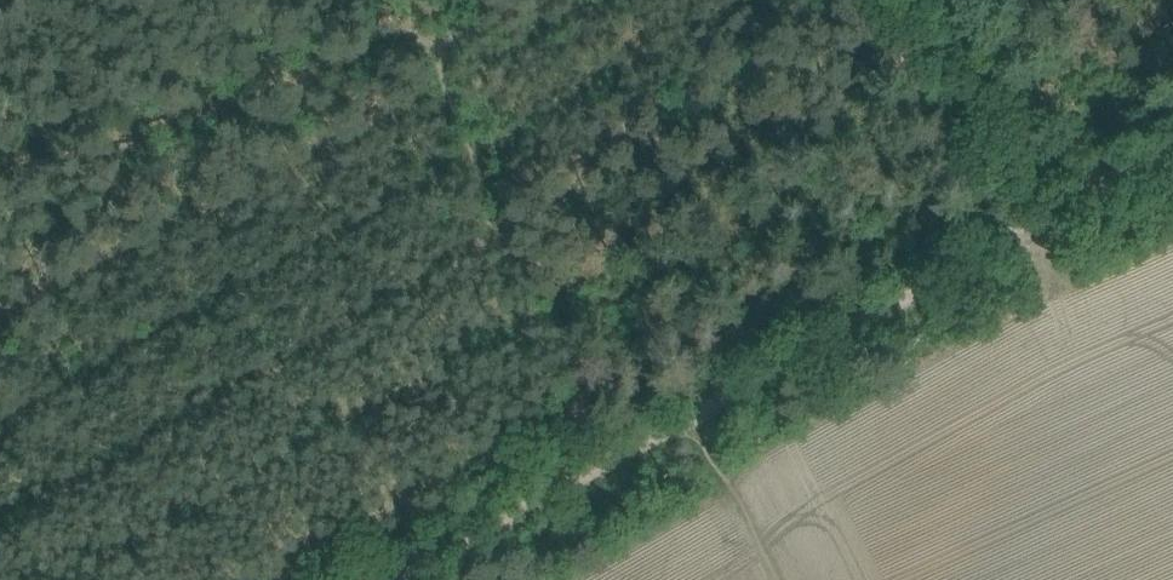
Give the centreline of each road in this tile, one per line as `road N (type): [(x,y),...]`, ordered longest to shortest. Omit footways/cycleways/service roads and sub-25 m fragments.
road 1 (track): [(1172,134),(386,579)]
road 2 (track): [(785,579),(694,407)]

